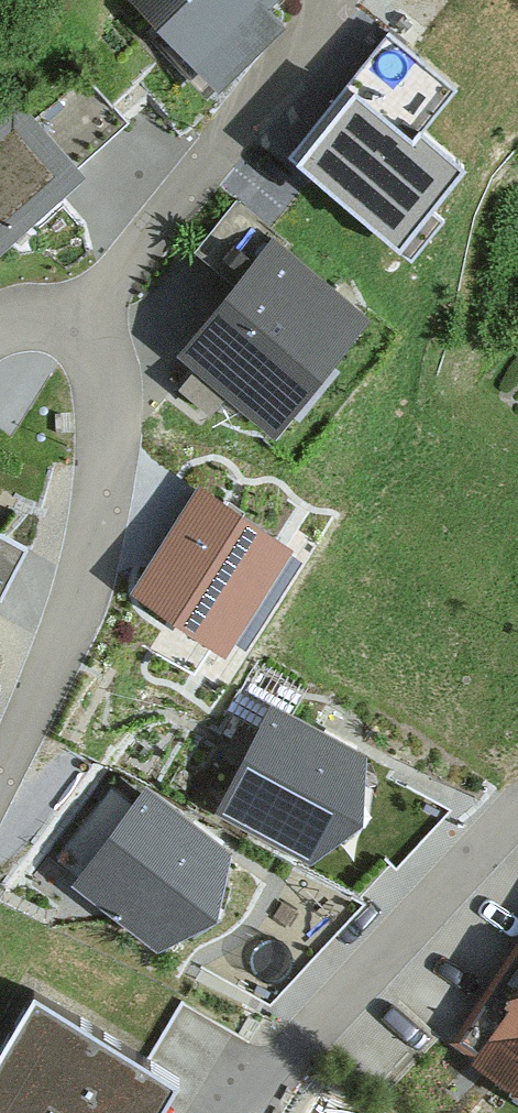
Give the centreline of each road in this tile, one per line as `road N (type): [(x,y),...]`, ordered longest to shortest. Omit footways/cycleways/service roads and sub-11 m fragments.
road 1 (residential): [(73,321),(103,361),(110,399),(101,509),(73,615),(0,771)]
road 2 (residential): [(329,0),(73,321)]
road 3 (residential): [(277,1079),(517,807)]

